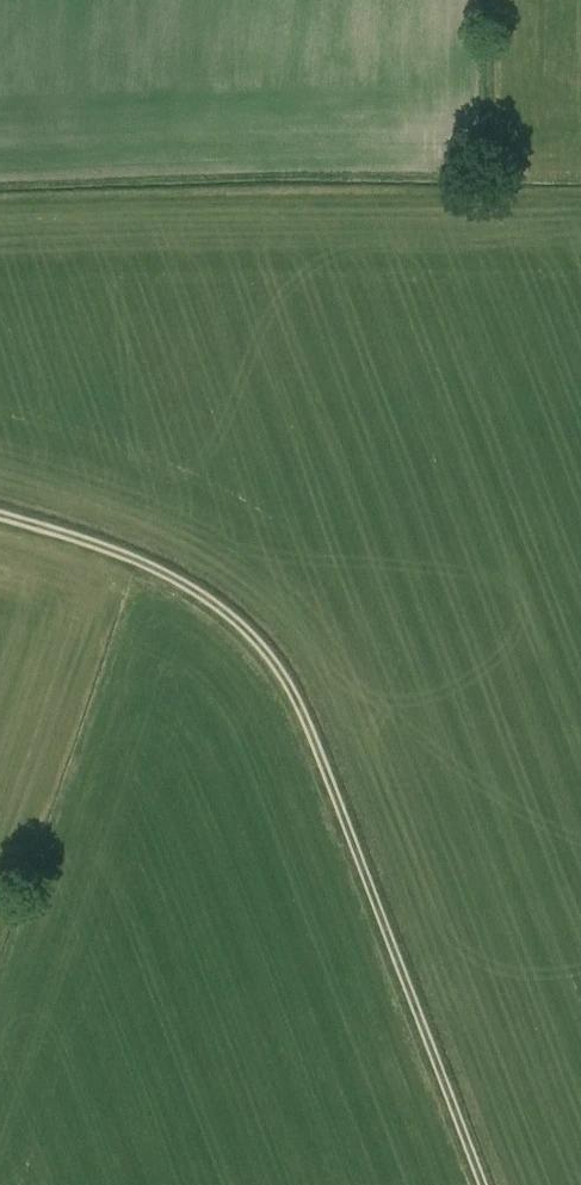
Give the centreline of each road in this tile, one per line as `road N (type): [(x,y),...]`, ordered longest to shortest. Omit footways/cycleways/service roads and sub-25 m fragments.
road 1 (unclassified): [(474,1184),(265,645),(195,577),(132,551),(0,518)]

